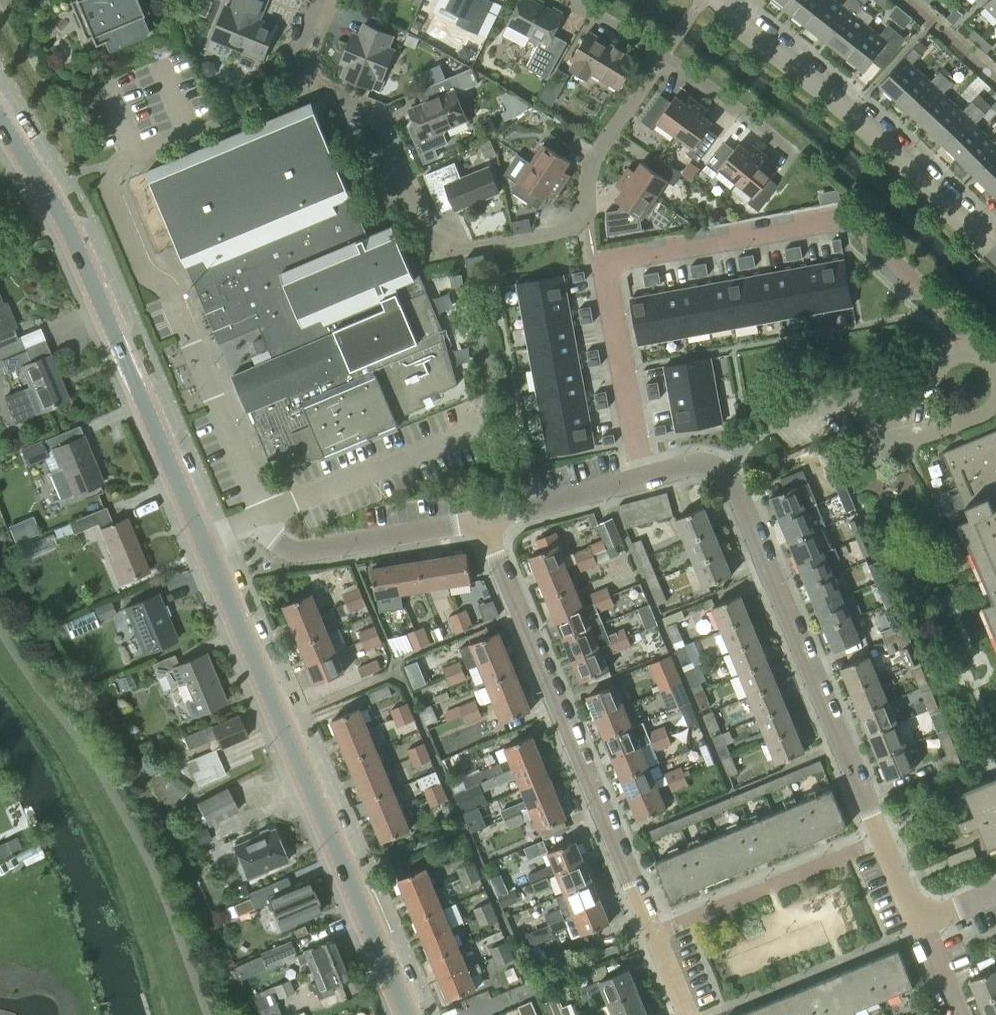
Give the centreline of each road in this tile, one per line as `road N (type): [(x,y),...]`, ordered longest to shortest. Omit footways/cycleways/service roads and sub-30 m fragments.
road 1 (residential): [(664,54),(593,158),(584,215),(570,229),(452,252),(418,216),(379,122),(313,92),(296,52),(318,0)]
road 2 (residential): [(644,485),(607,281),(607,267),(619,260),(847,221),(970,339)]
road 3 (residential): [(686,1014),(480,522)]
road 4 (secondary): [(405,1014),(205,540)]
road 5 (residential): [(920,927),(726,472)]
road 6 (secondary): [(205,540),(64,223),(0,118)]
road 7 (residential): [(263,516),(123,182),(138,157),(193,134)]
road 8 (residential): [(985,243),(863,117),(716,0)]
road 9 (residential): [(263,516),(277,542),(296,550),(480,522)]
road 10 (residential): [(995,401),(983,416),(895,443),(849,401)]
road 11 (residential): [(800,161),(664,54)]
road 12 (residential): [(480,522),(644,485)]
road 13 (residential): [(726,472),(751,435),(849,401)]
road 14 (residential): [(849,401),(927,381),(970,339)]
road 15 (residential): [(902,0),(995,83)]

